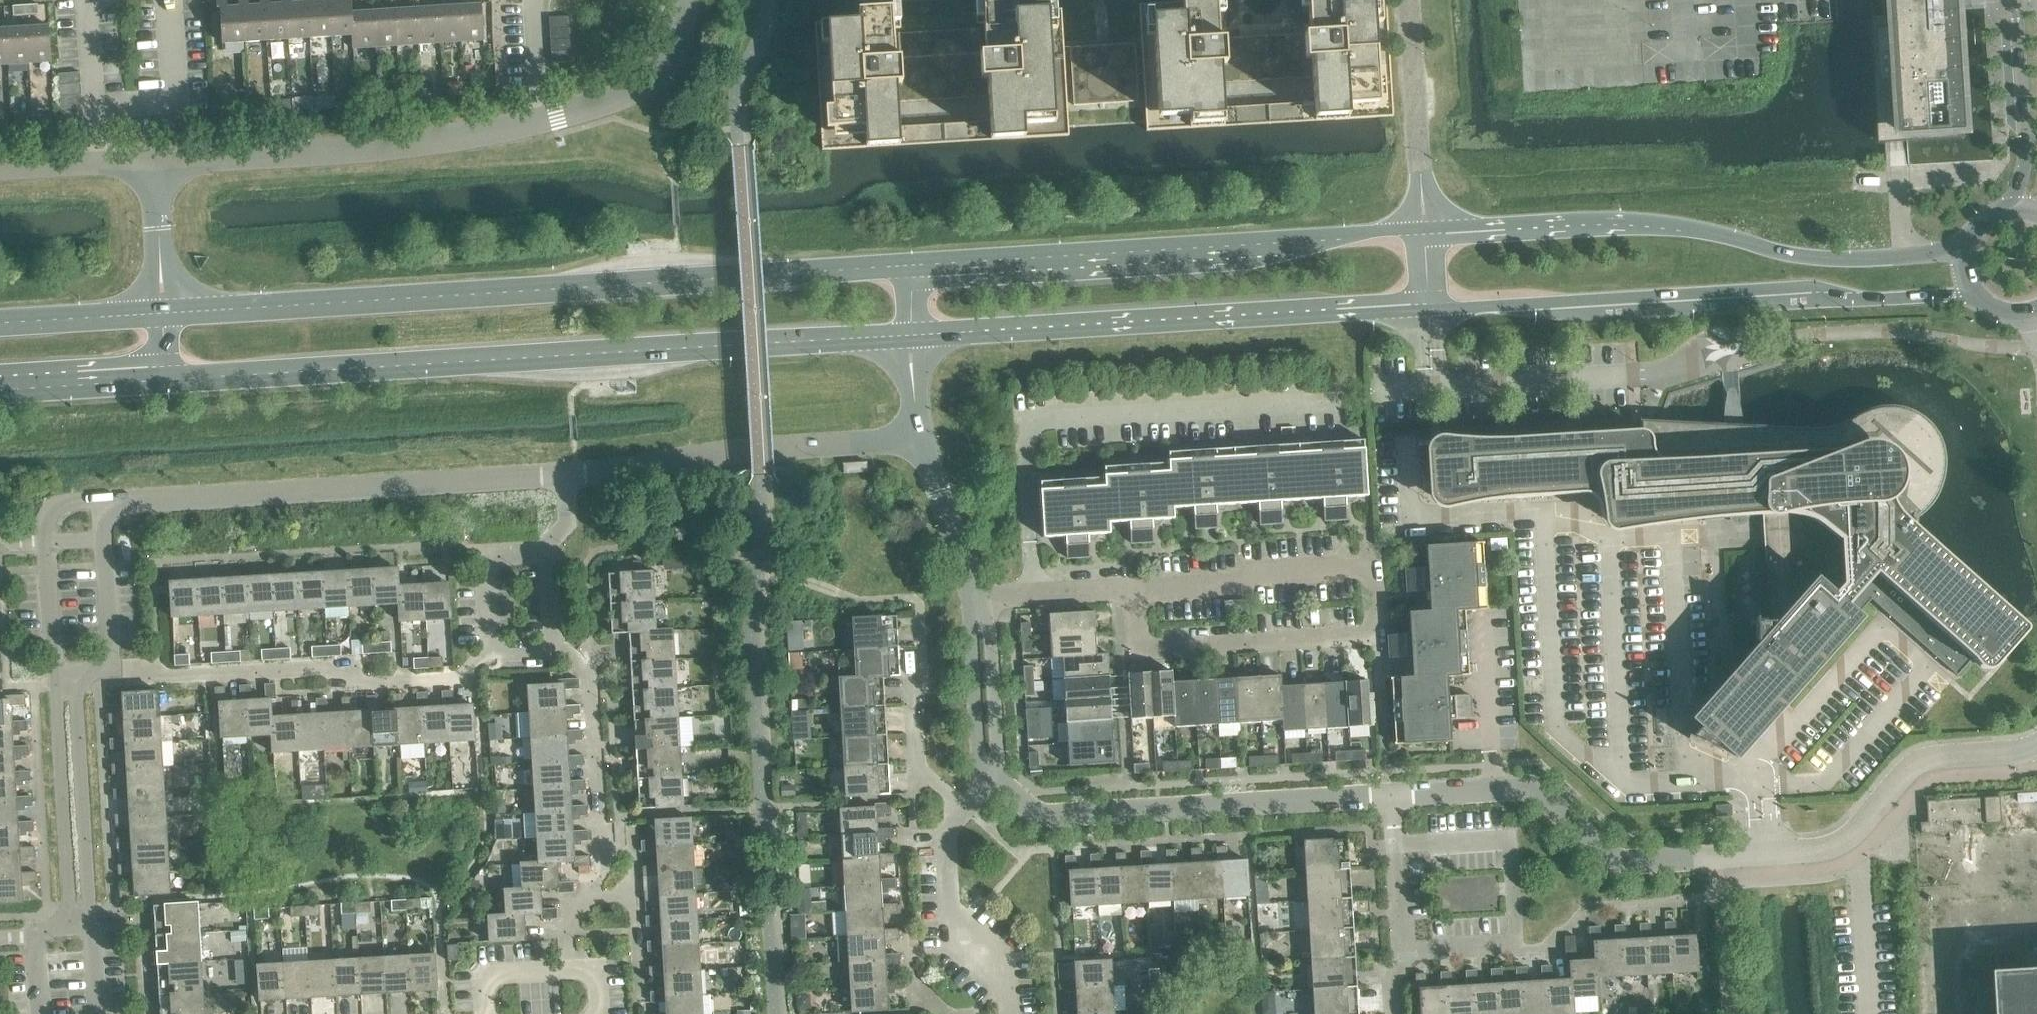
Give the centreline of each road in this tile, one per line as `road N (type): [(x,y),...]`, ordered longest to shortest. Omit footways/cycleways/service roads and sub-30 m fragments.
road 1 (secondary): [(906,264),(163,308)]
road 2 (secondary): [(167,373),(909,335)]
road 3 (secondary): [(1427,308),(1816,294),(1972,298)]
road 4 (secondary): [(1961,247),(1799,259),(1657,223),(1426,231)]
road 5 (secondary): [(1426,231),(906,264)]
road 6 (secondary): [(909,335),(1427,308)]
road 7 (residential): [(127,500),(569,476)]
road 8 (residential): [(1388,796),(1043,818),(992,782)]
road 9 (residential): [(95,664),(168,674),(345,666),(367,680),(462,676),(488,652)]
road 10 (unclassified): [(153,160),(454,138),(542,124)]
road 11 (residential): [(1135,587),(1138,648),(1377,634),(1374,573)]
road 12 (residential): [(569,476),(924,439)]
road 13 (residential): [(1719,859),(1830,850),(1914,765),(2036,746)]
road 14 (residential): [(1399,948),(1516,940),(1509,840),(1392,849)]
road 15 (residential): [(1719,859),(1617,860),(1533,794),(1496,797)]
road 16 (residential): [(1374,573),(1135,587)]
road 17 (residential): [(51,683),(67,916)]
road 18 (residential): [(1410,0),(1426,231)]
road 19 (residential): [(1009,1013),(1007,972),(948,913),(943,838),(962,814)]
road 20 (residential): [(88,912),(77,683)]
road 21 (secondary): [(2015,0),(2026,161),(2012,206)]
road 22 (unclassified): [(542,124),(648,85),(673,49),(683,0)]
road 23 (residential): [(975,597),(978,770),(992,782)]
road 24 (residential): [(992,782),(998,763),(990,624),(975,597)]
road 25 (residential): [(95,664),(109,648),(99,525),(127,500)]
road 26 (residential): [(1485,624),(1496,797)]
road 27 (residential): [(94,97),(172,94),(168,0)]
road 28 (secondary): [(0,385),(167,373)]
road 29 (residential): [(924,439),(975,597)]
road 30 (residential): [(51,683),(45,519)]
road 31 (secondary): [(163,308),(0,319)]
road 32 (residential): [(1135,587),(975,597)]
road 33 (residential): [(488,652),(482,565),(549,560)]
road 34 (residential): [(488,652),(555,646),(549,560)]
road 35 (unclassified): [(163,308),(153,160)]
road 36 (residential): [(914,687),(921,775),(962,814)]
road 37 (residential): [(542,124),(533,0)]

